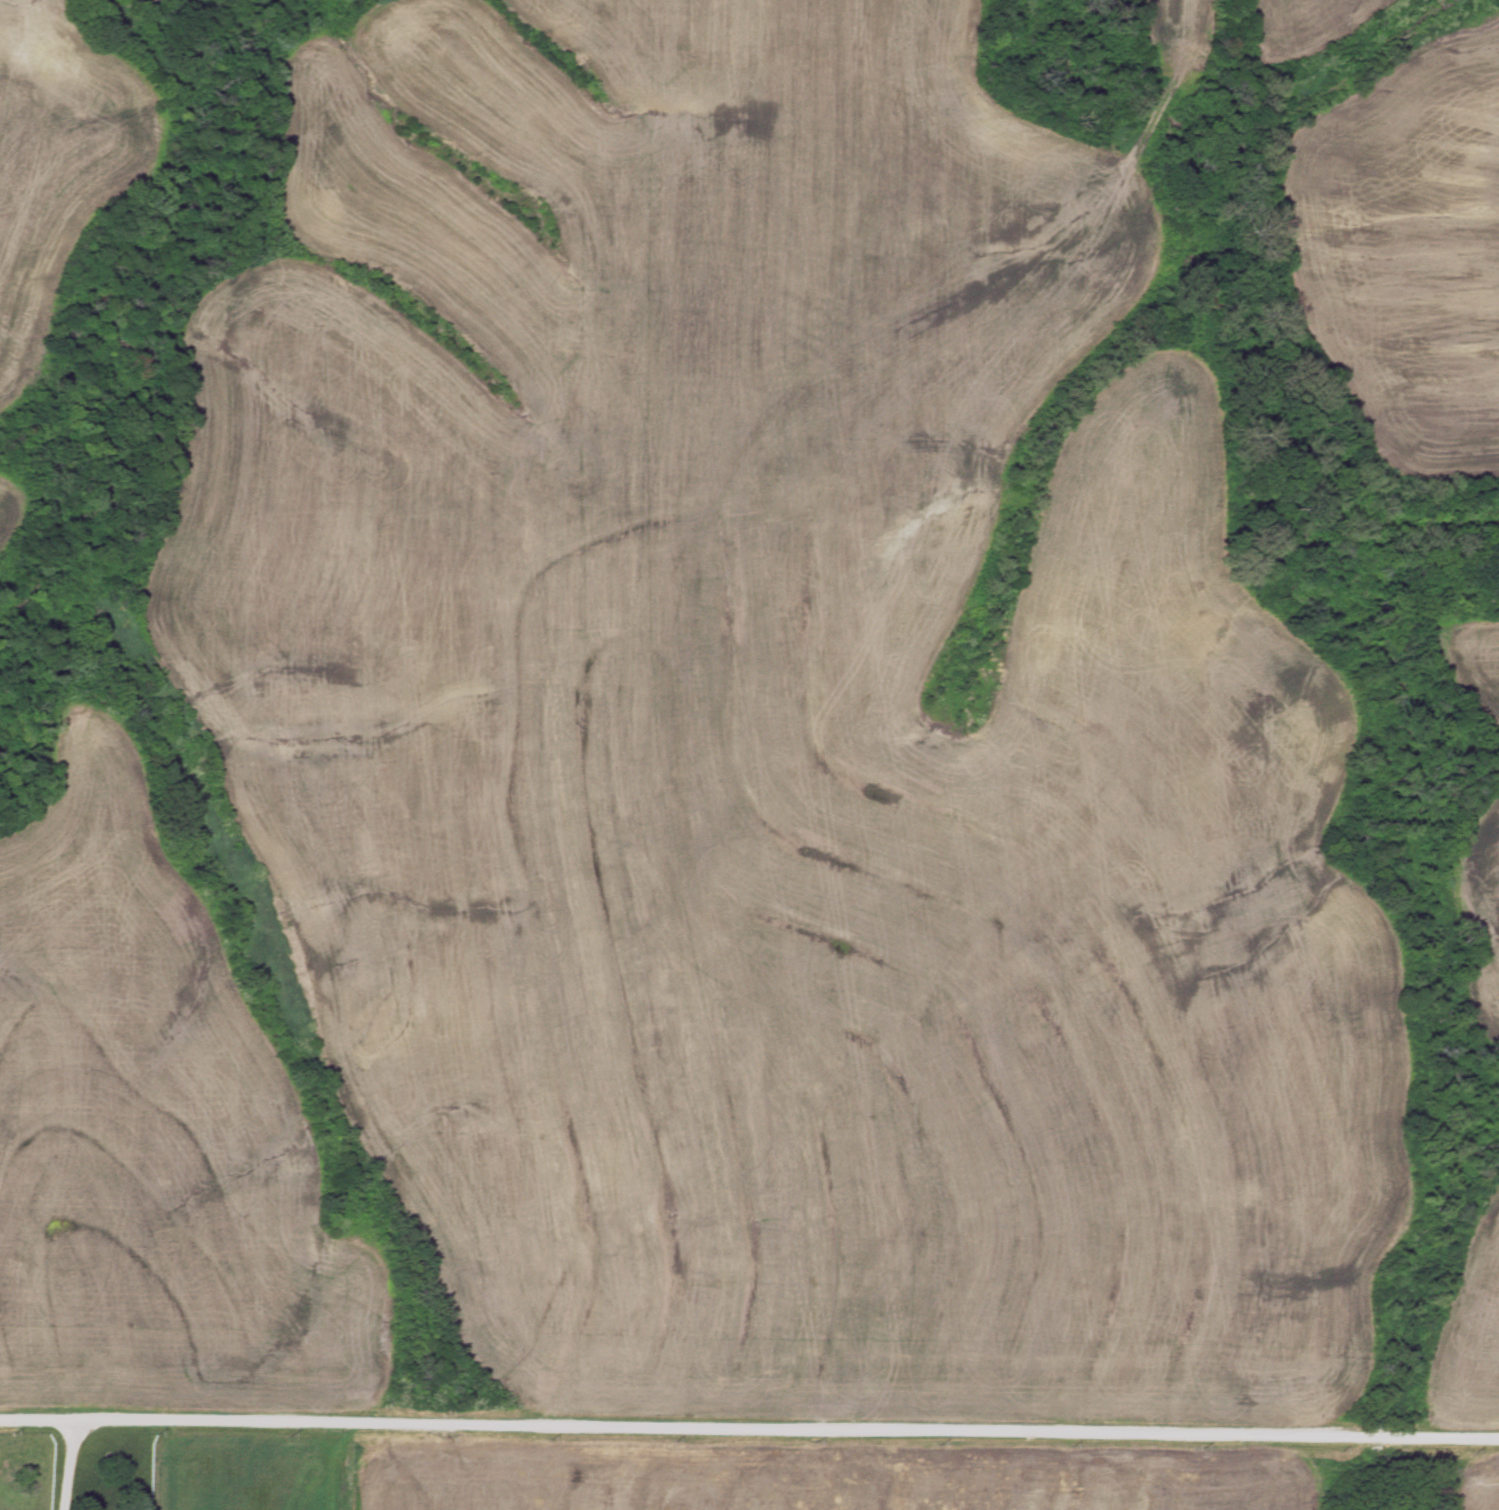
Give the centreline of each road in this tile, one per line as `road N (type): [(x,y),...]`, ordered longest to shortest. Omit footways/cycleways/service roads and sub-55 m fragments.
road 1 (residential): [(1498,1442),(0,1423)]

